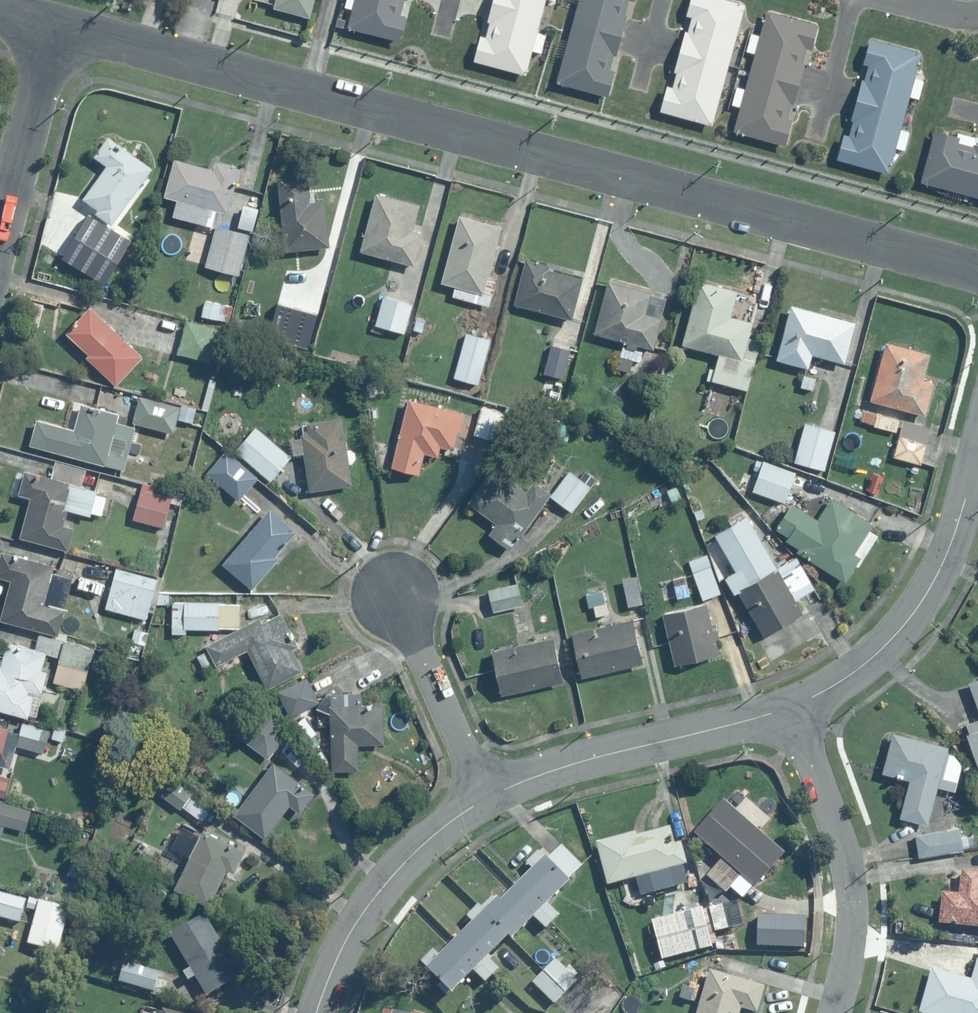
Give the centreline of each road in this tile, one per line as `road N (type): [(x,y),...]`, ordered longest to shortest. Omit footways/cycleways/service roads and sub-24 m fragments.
road 1 (residential): [(55,24),(977,270)]
road 2 (residential): [(786,709),(862,666),(904,628),(952,541),(977,449)]
road 3 (residential): [(836,1012),(853,932),(851,892),(806,742),(786,709)]
road 4 (residential): [(485,799),(584,762),(786,709)]
road 5 (residential): [(317,1012),(351,929),(377,895),(437,831),(485,799)]
road 6 (residential): [(395,593),(485,799)]
road 7 (residential): [(0,227),(55,24)]

